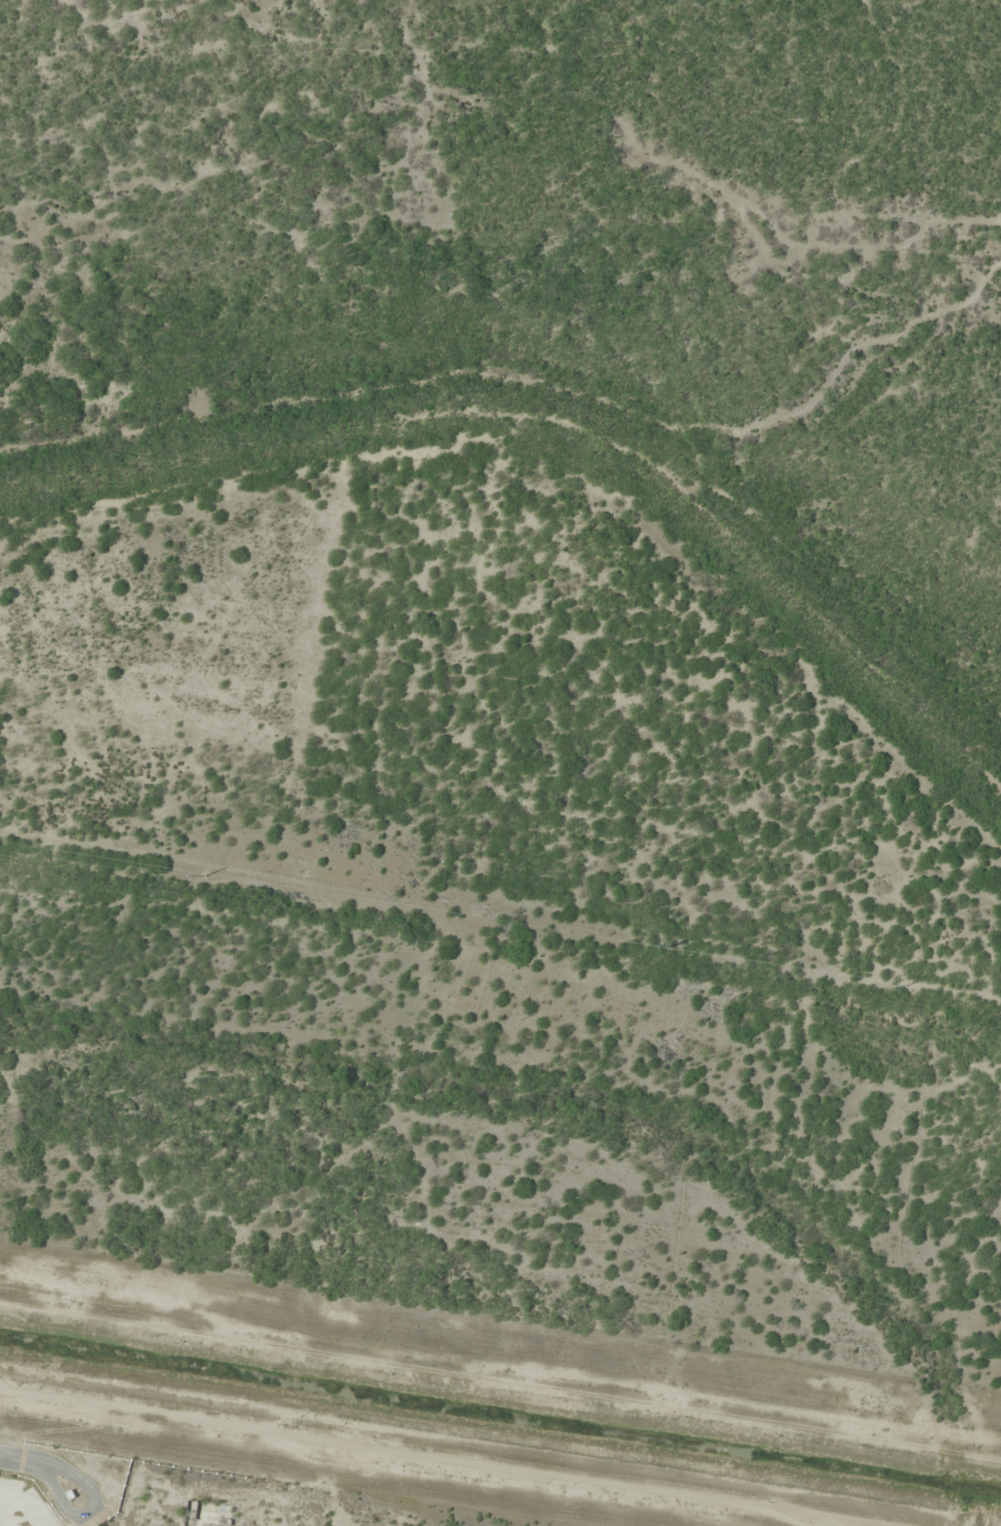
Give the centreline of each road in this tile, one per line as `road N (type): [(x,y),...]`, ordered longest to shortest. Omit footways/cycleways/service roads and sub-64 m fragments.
road 1 (residential): [(96,1525),(48,1472),(0,1454)]

